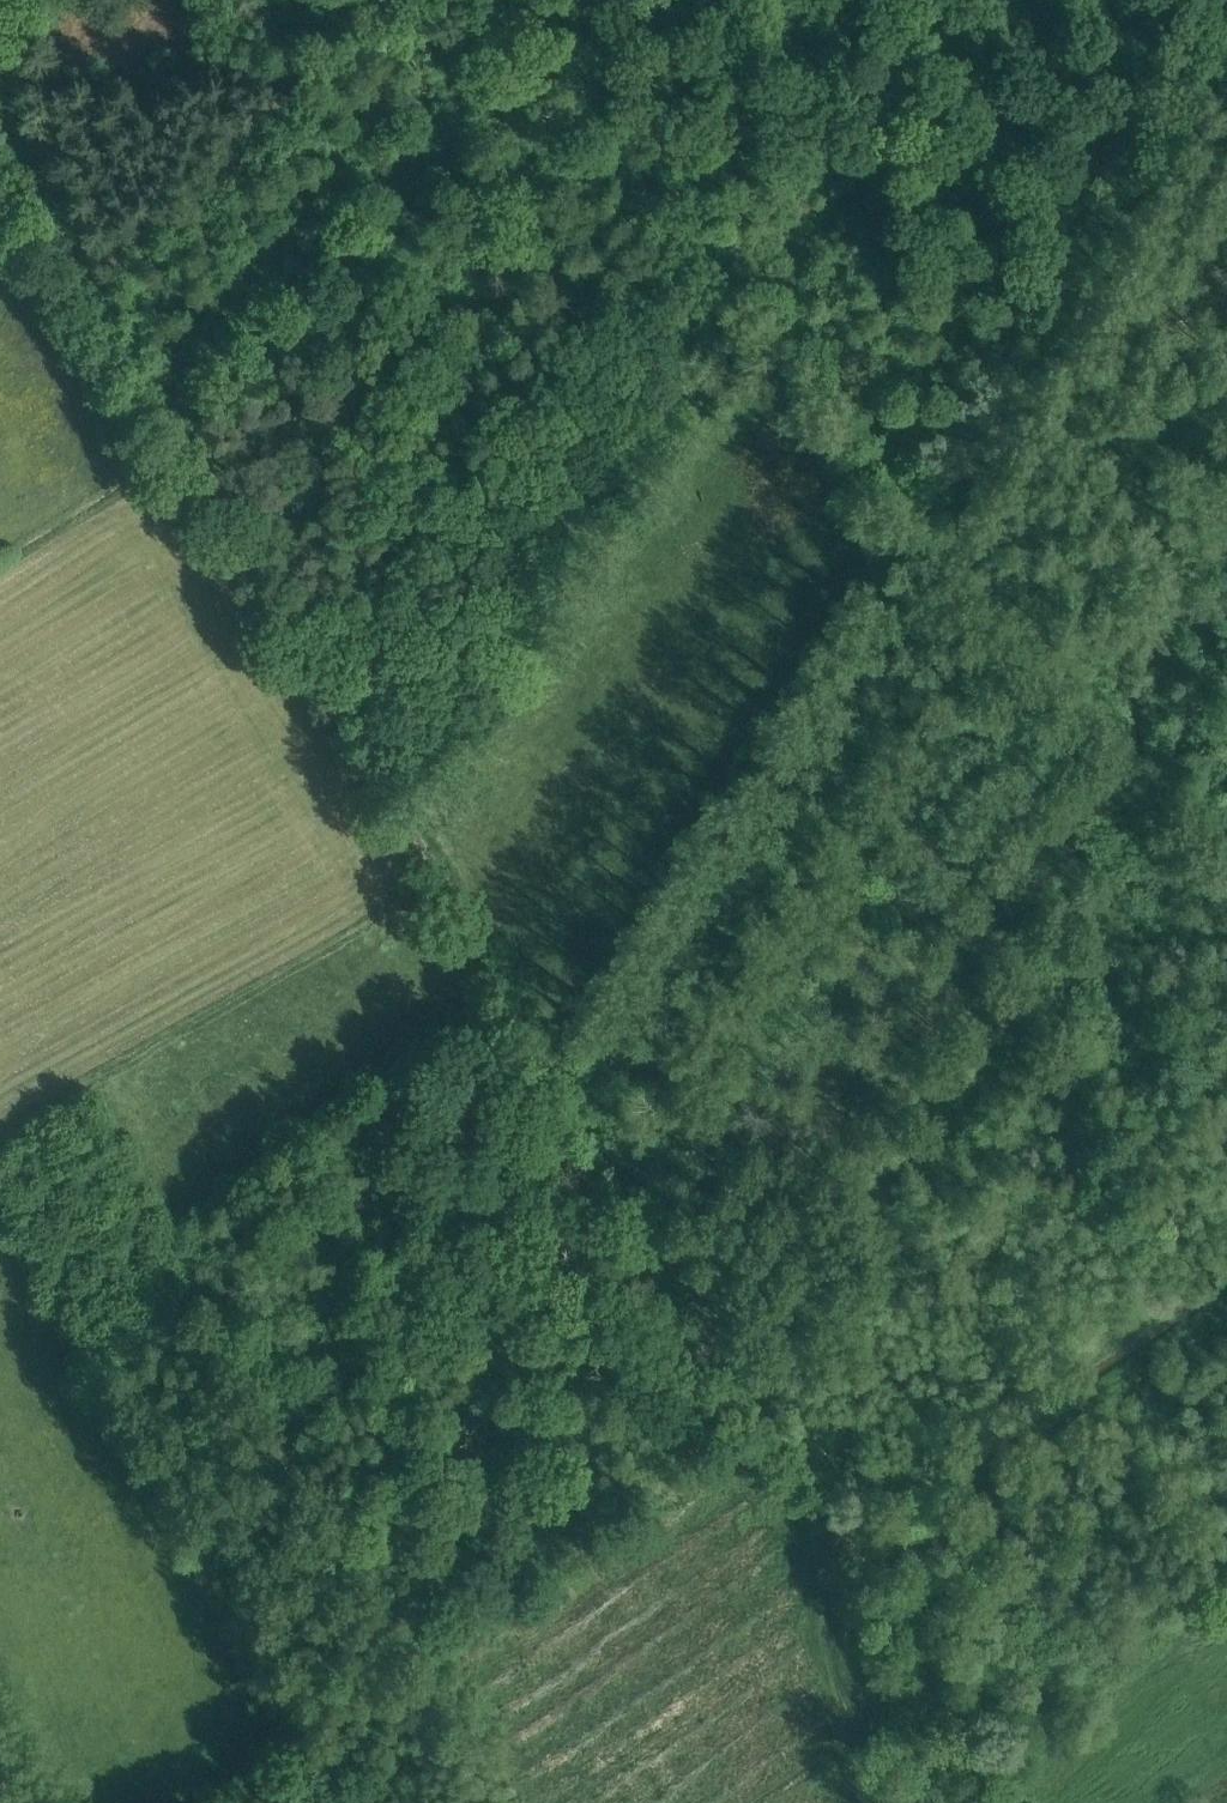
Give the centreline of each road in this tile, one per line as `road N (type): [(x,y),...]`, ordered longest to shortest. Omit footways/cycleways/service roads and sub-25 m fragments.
road 1 (track): [(0,103),(832,1527)]
road 2 (track): [(832,1527),(993,1802)]

